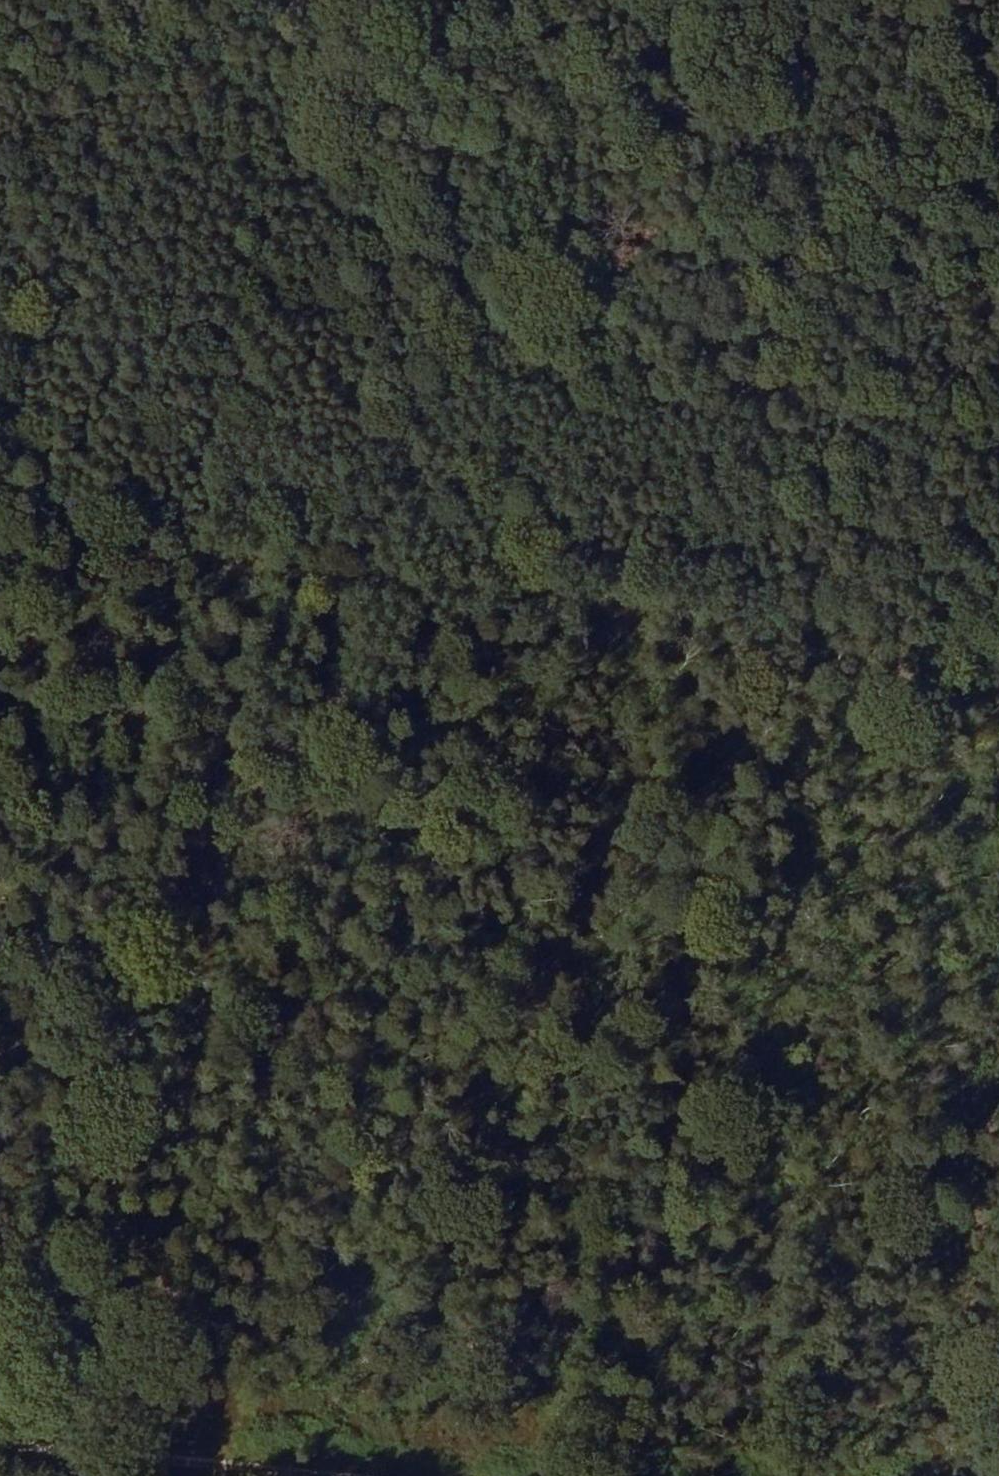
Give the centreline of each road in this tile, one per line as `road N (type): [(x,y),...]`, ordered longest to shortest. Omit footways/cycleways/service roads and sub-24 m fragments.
road 1 (track): [(0,1461),(160,1475)]

